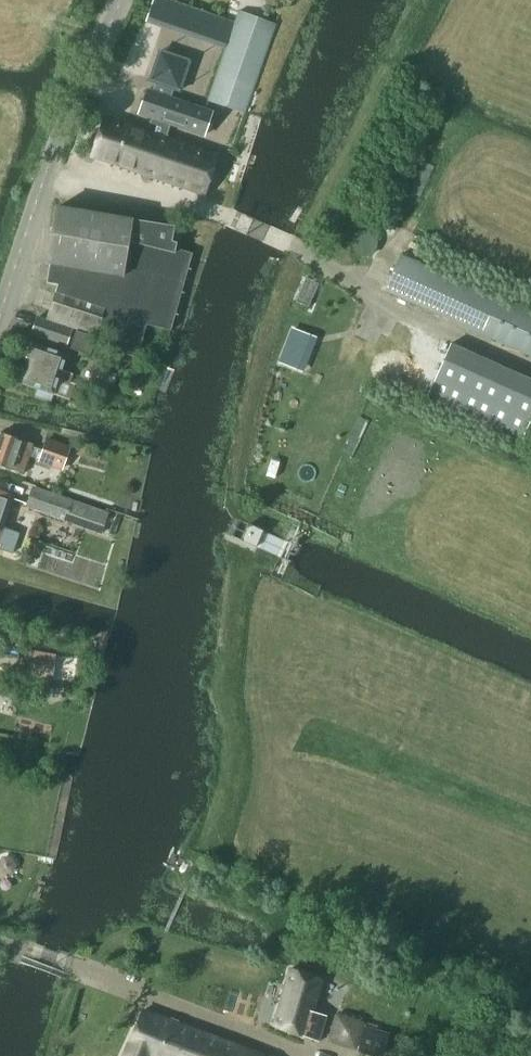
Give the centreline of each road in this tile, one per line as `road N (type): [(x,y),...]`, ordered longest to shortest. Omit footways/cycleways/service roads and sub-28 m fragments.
road 1 (unclassified): [(0,315),(47,170),(118,0)]

